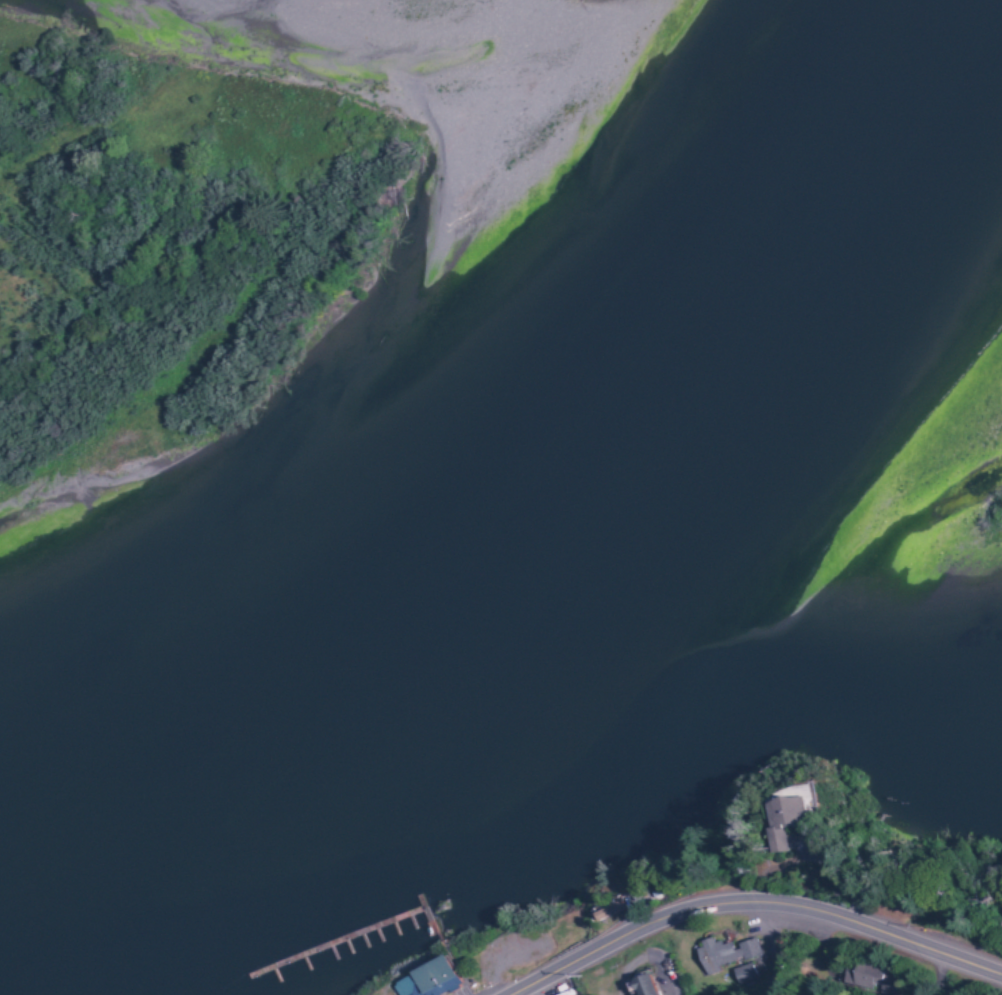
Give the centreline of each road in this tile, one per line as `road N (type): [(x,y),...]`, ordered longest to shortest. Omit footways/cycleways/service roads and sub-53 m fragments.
road 1 (secondary): [(530,994),(629,942),(734,908),(1001,978)]

